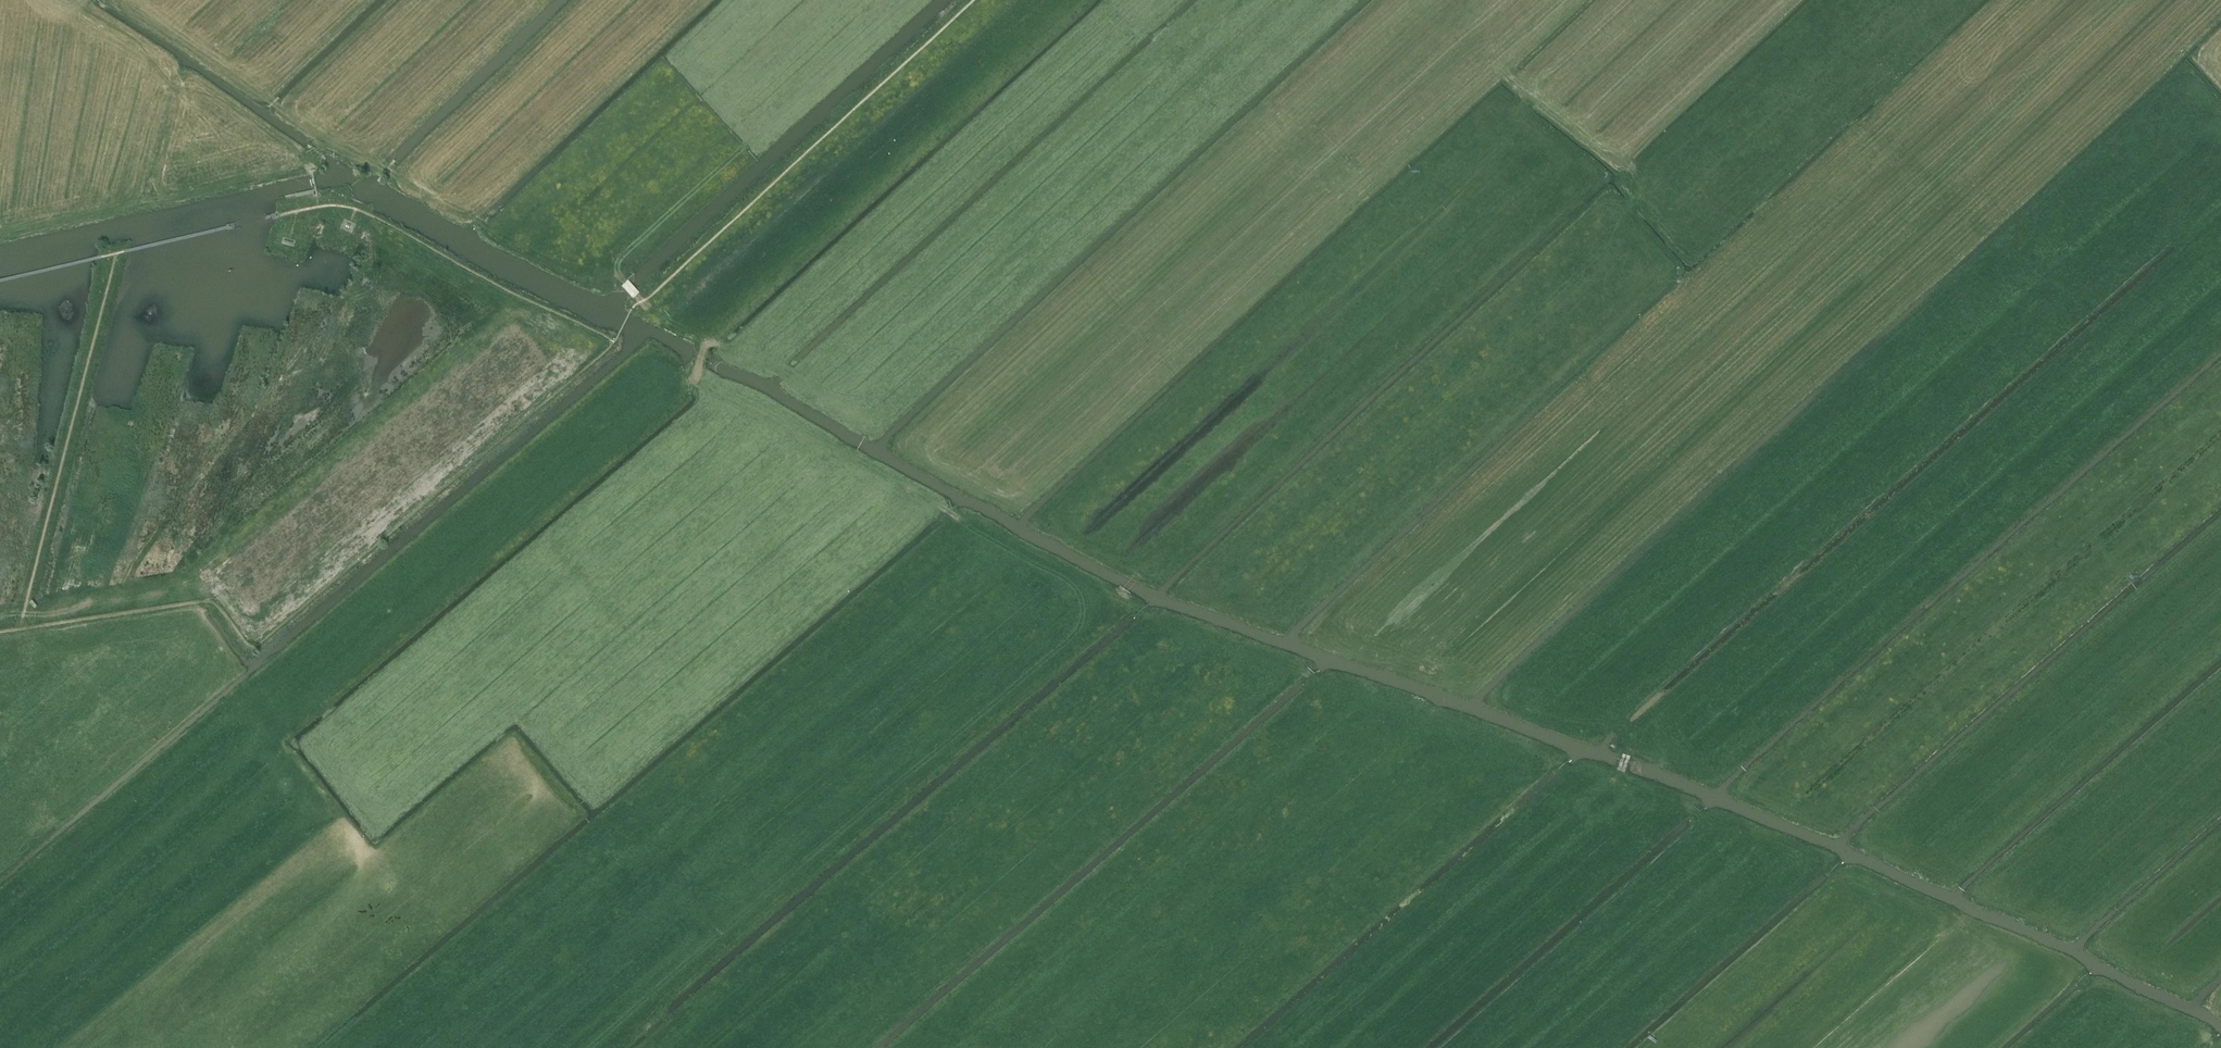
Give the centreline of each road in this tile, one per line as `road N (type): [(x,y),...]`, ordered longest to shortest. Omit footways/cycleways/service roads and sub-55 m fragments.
road 1 (track): [(587,1047),(1060,649),(1077,624),(1076,598),(1060,575),(714,390),(699,372),(707,346),(810,377),(1222,0)]
road 2 (track): [(707,346),(624,284),(615,261),(627,247)]

